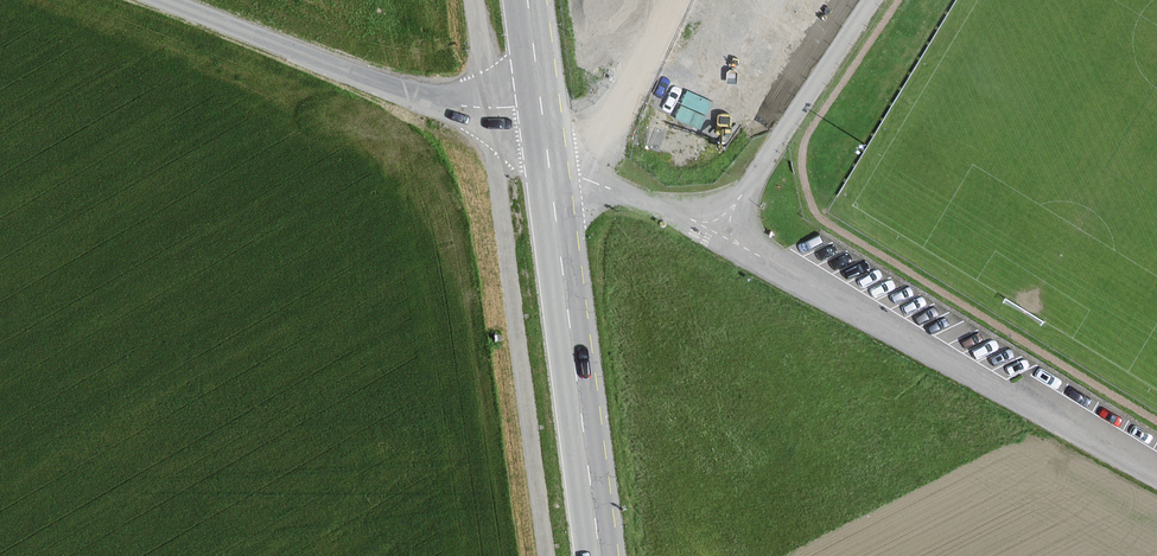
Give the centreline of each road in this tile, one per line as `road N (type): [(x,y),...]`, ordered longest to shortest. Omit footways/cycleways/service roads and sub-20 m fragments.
road 1 (track): [(475,0),(546,555)]
road 2 (unclassified): [(1156,471),(716,233)]
road 3 (unclassified): [(160,0),(416,97),(467,109),(538,104)]
road 4 (primary): [(599,555),(550,178)]
road 5 (residential): [(716,233),(874,0)]
road 6 (unclassified): [(716,233),(585,178),(550,178)]

